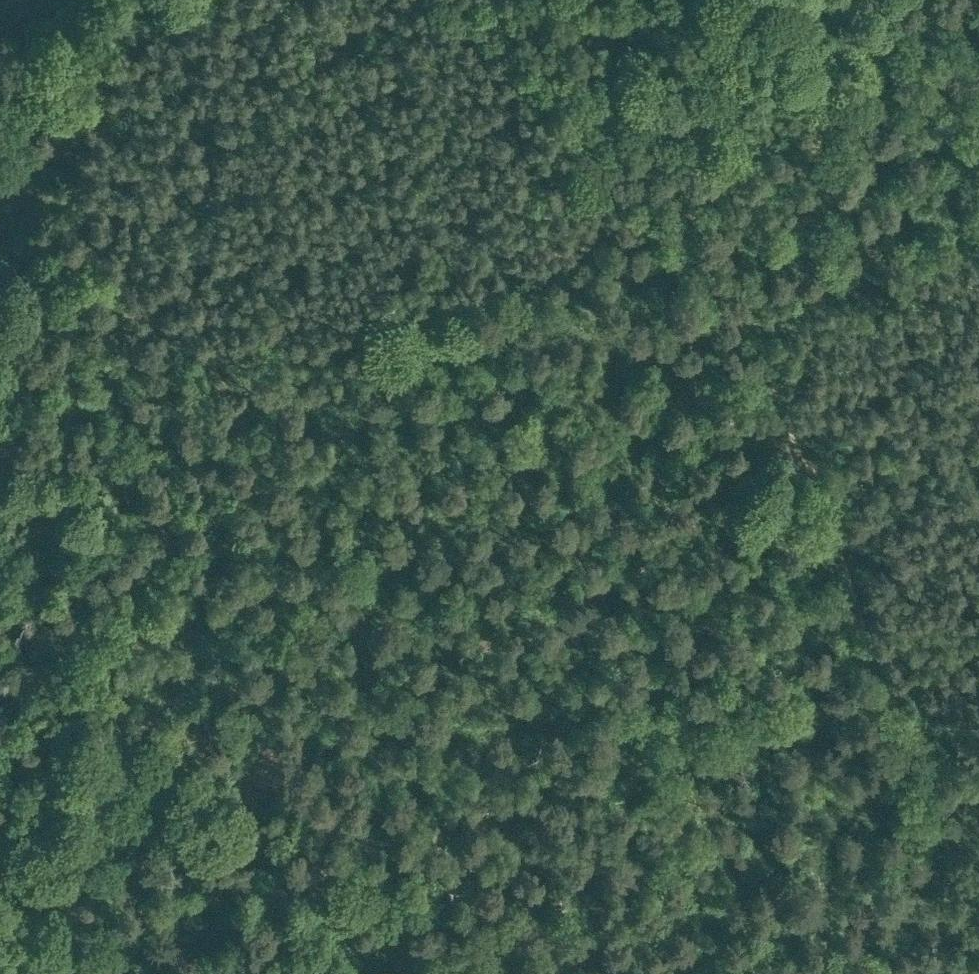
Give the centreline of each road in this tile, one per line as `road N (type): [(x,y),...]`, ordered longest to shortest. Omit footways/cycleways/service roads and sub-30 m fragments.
road 1 (track): [(978,929),(801,443),(721,198),(708,115),(722,0)]
road 2 (track): [(509,973),(397,709),(256,416),(185,337),(47,236)]
road 3 (track): [(452,295),(463,380),(562,510),(762,939)]
road 4 (track): [(185,337),(210,348),(270,348),(452,295),(721,198)]
road 5 (track): [(0,311),(69,185),(82,100)]
road 6 (track): [(110,973),(0,831)]
road 7 (track): [(82,100),(176,0)]

